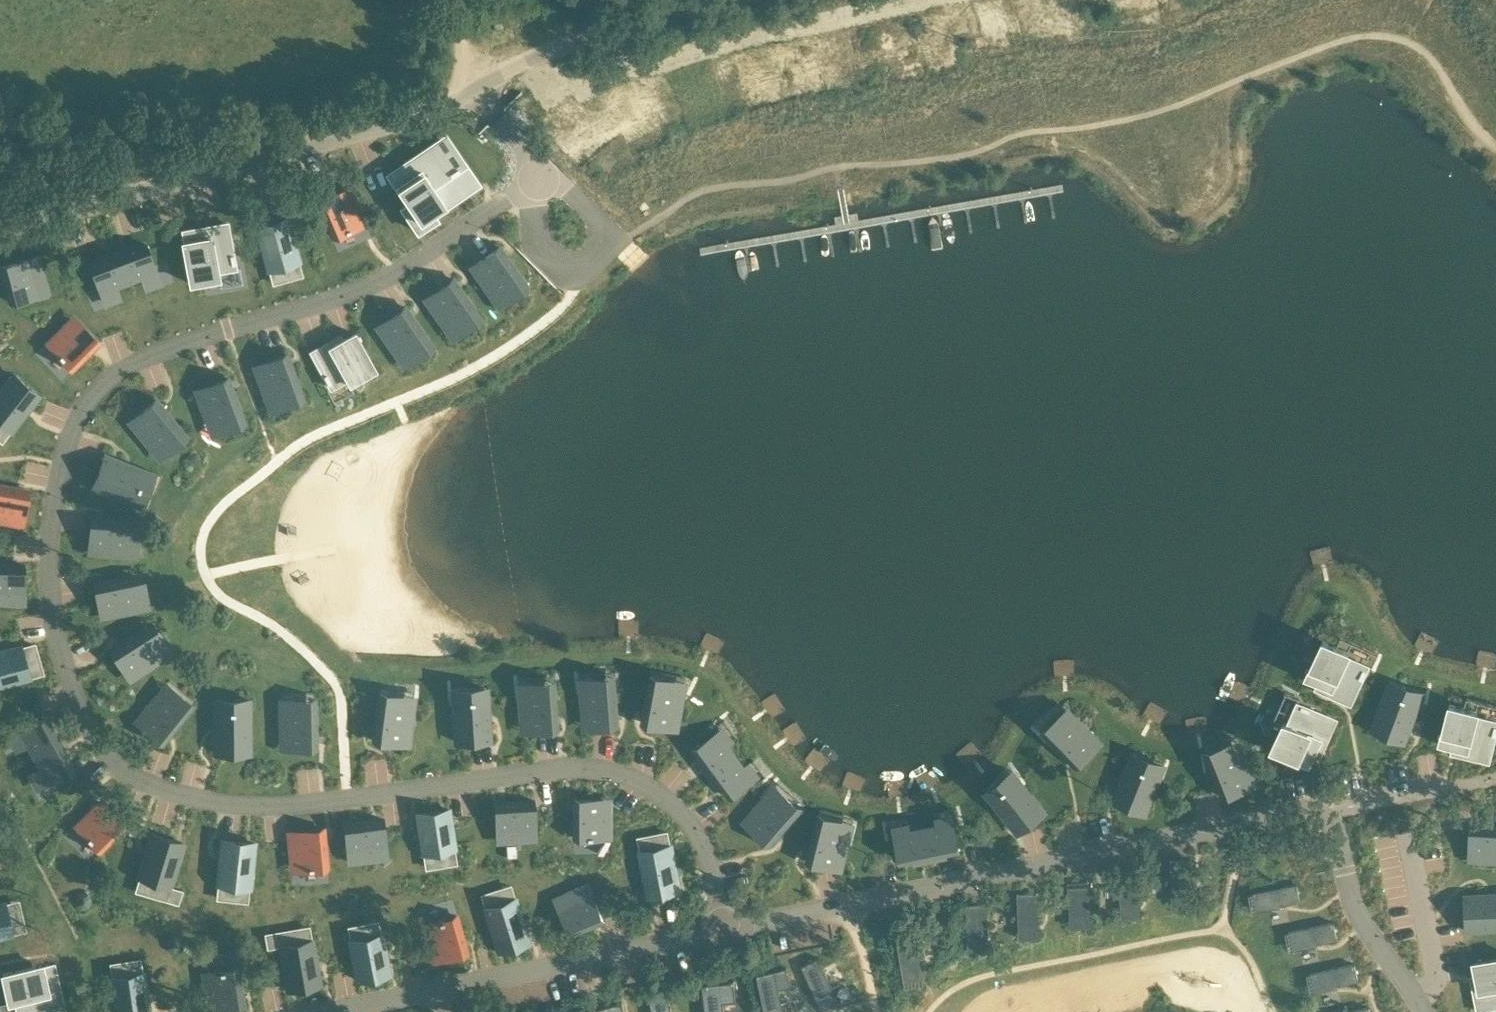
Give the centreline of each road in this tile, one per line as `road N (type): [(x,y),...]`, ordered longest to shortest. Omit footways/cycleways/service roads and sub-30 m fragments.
road 1 (unclassified): [(0,229),(391,128),(518,60),(723,0)]

